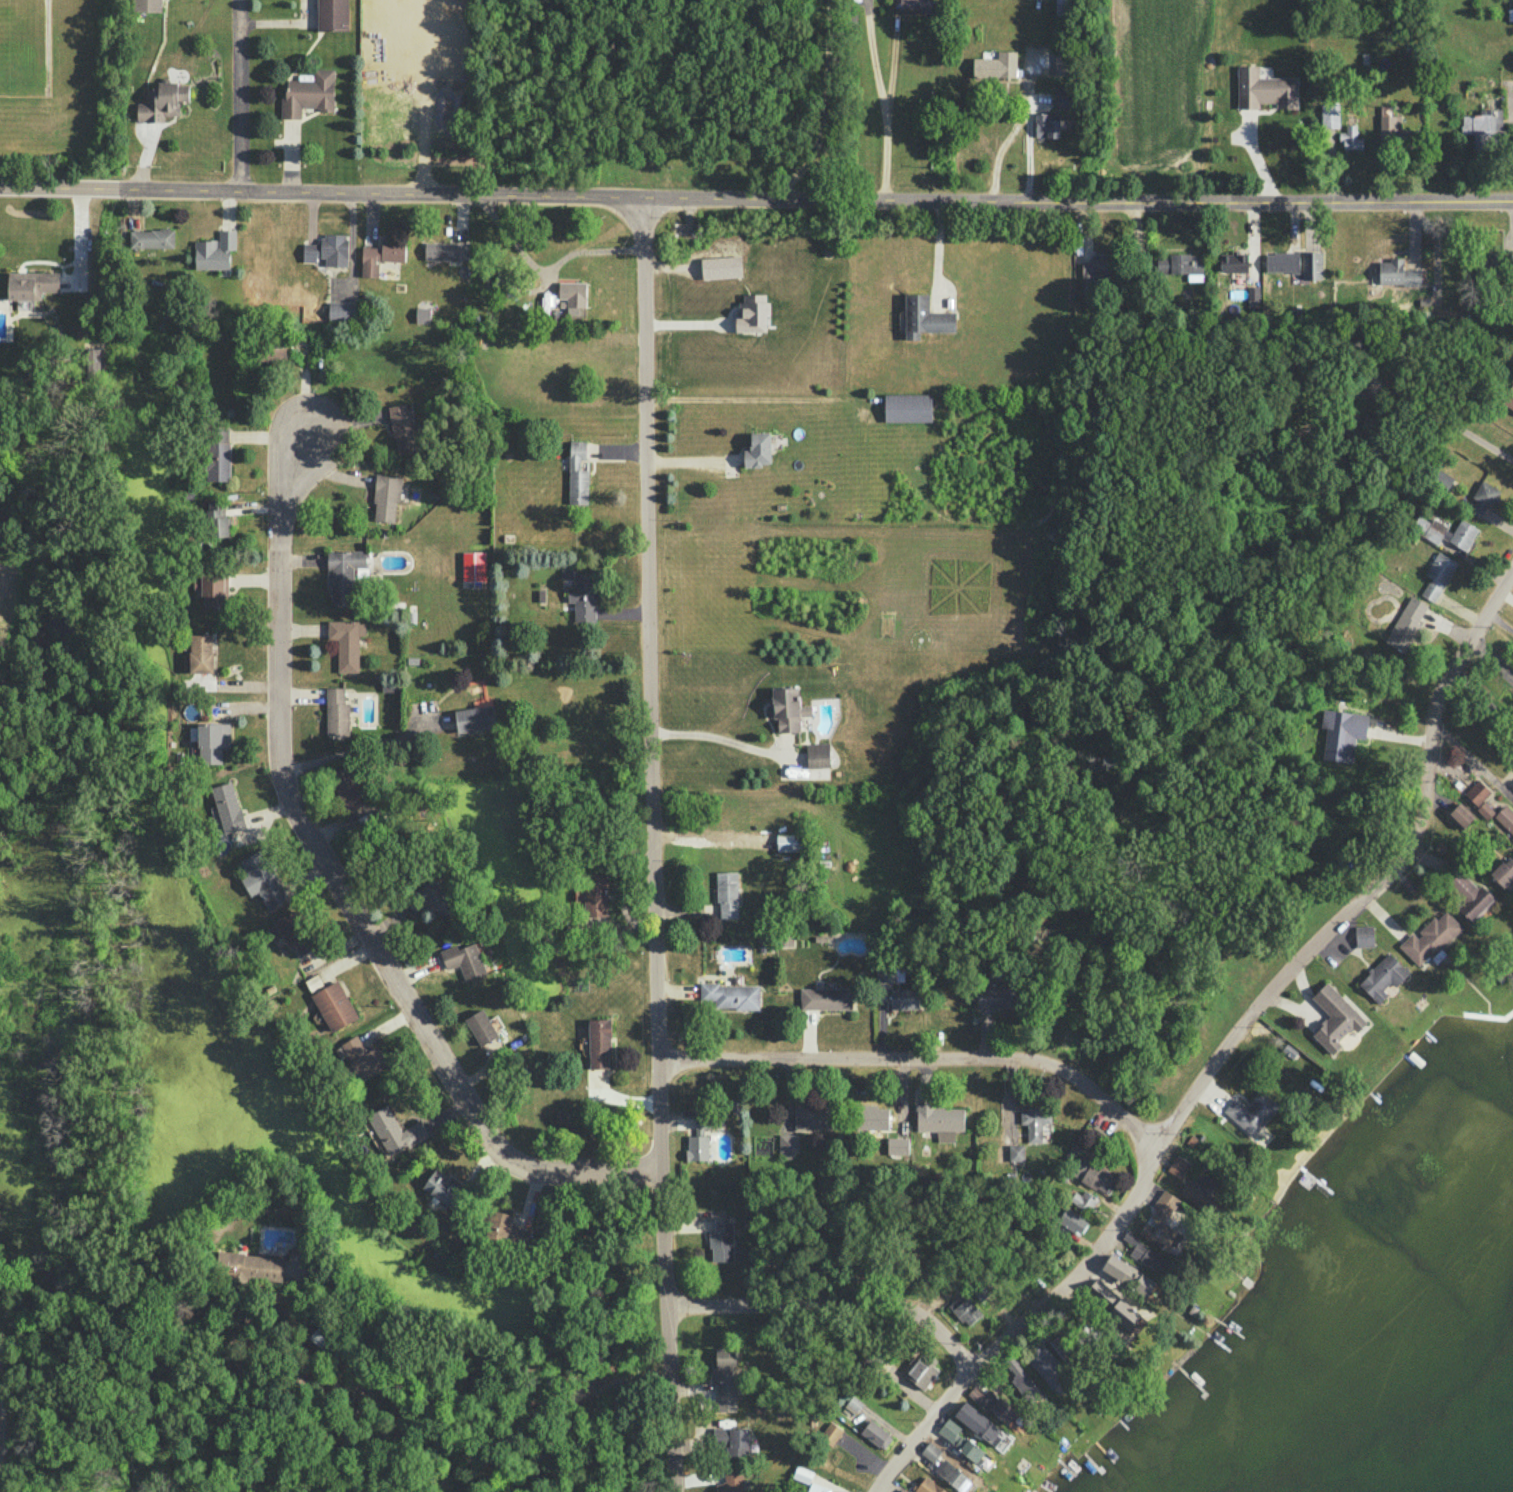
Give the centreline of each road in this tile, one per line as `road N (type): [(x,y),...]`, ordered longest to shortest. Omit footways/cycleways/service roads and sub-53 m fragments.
road 1 (residential): [(1512,198),(194,190)]
road 2 (residential): [(643,196),(671,1491)]
road 3 (residential): [(1512,565),(1435,701),(1419,818),(1403,856),(1288,968),(1100,1247),(969,1370),(878,1491)]
road 4 (residential): [(660,1173),(560,1176),(534,1172),(496,1150),(292,810),(277,750),(279,513),(314,429)]
road 5 (residential): [(1152,1161),(1098,1099),(1029,1060),(657,1061)]
road 6 (residential): [(969,1370),(941,1331),(904,1308),(710,1308),(664,1287)]
road 7 (residential): [(0,185),(194,190)]

